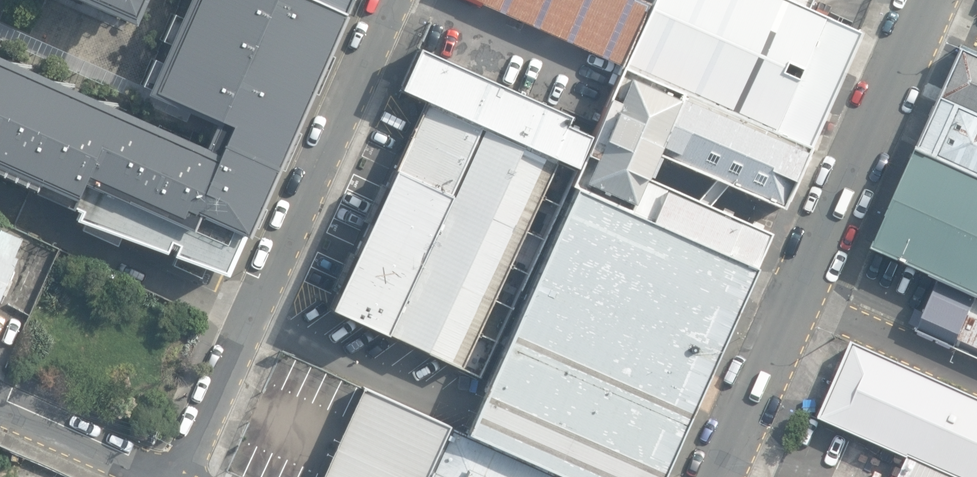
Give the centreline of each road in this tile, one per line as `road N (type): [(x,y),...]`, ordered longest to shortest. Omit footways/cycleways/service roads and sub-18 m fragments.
road 1 (residential): [(398,0),(175,476)]
road 2 (residential): [(716,476),(928,0)]
road 3 (residential): [(154,476),(0,404)]

